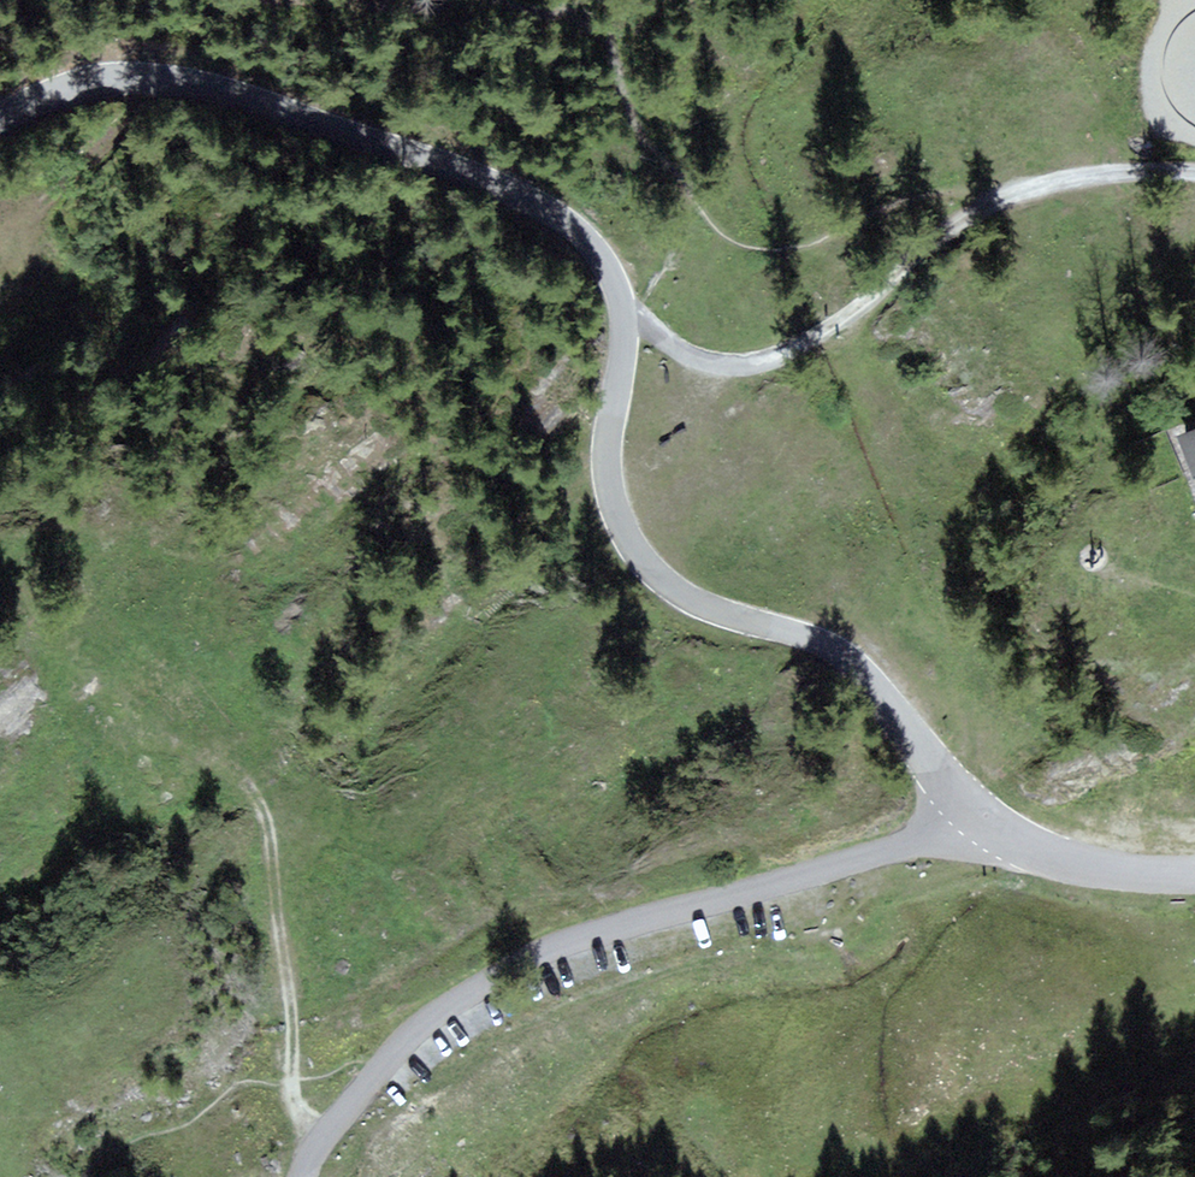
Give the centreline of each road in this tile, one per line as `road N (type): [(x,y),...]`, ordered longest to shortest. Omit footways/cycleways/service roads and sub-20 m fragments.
road 1 (tertiary): [(987,821),(850,658),(700,604),(633,546),(608,460),(624,349),(621,305),(606,263),(568,223),(497,186),(208,86),(102,81),(0,119)]
road 2 (unclassified): [(301,1176),(325,1134),(406,1039),(485,984),(604,931),(987,821)]
road 3 (track): [(1194,172),(1097,176),(1006,198),(955,226),(850,314),(765,362),(703,361),(621,305)]
road 4 (track): [(246,781),(268,823),(293,1027),(292,1083)]
road 5 (unclassified): [(987,821),(1079,863),(1194,873)]

